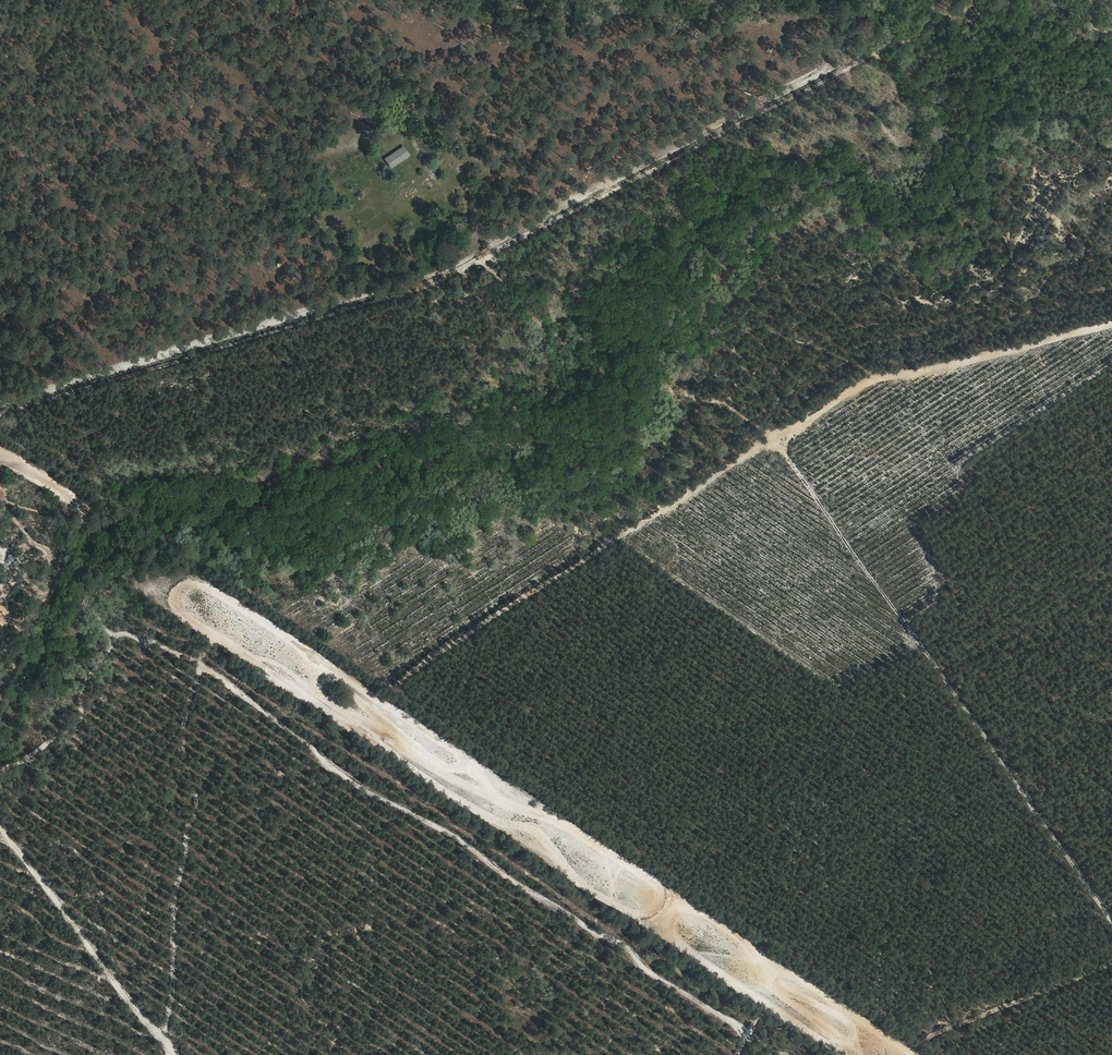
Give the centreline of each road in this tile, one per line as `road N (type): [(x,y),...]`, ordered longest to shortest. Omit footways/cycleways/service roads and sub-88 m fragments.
road 1 (track): [(1111,319),(867,382),(392,681)]
road 2 (track): [(775,440),(1111,921)]
road 3 (track): [(924,1036),(1111,964)]

